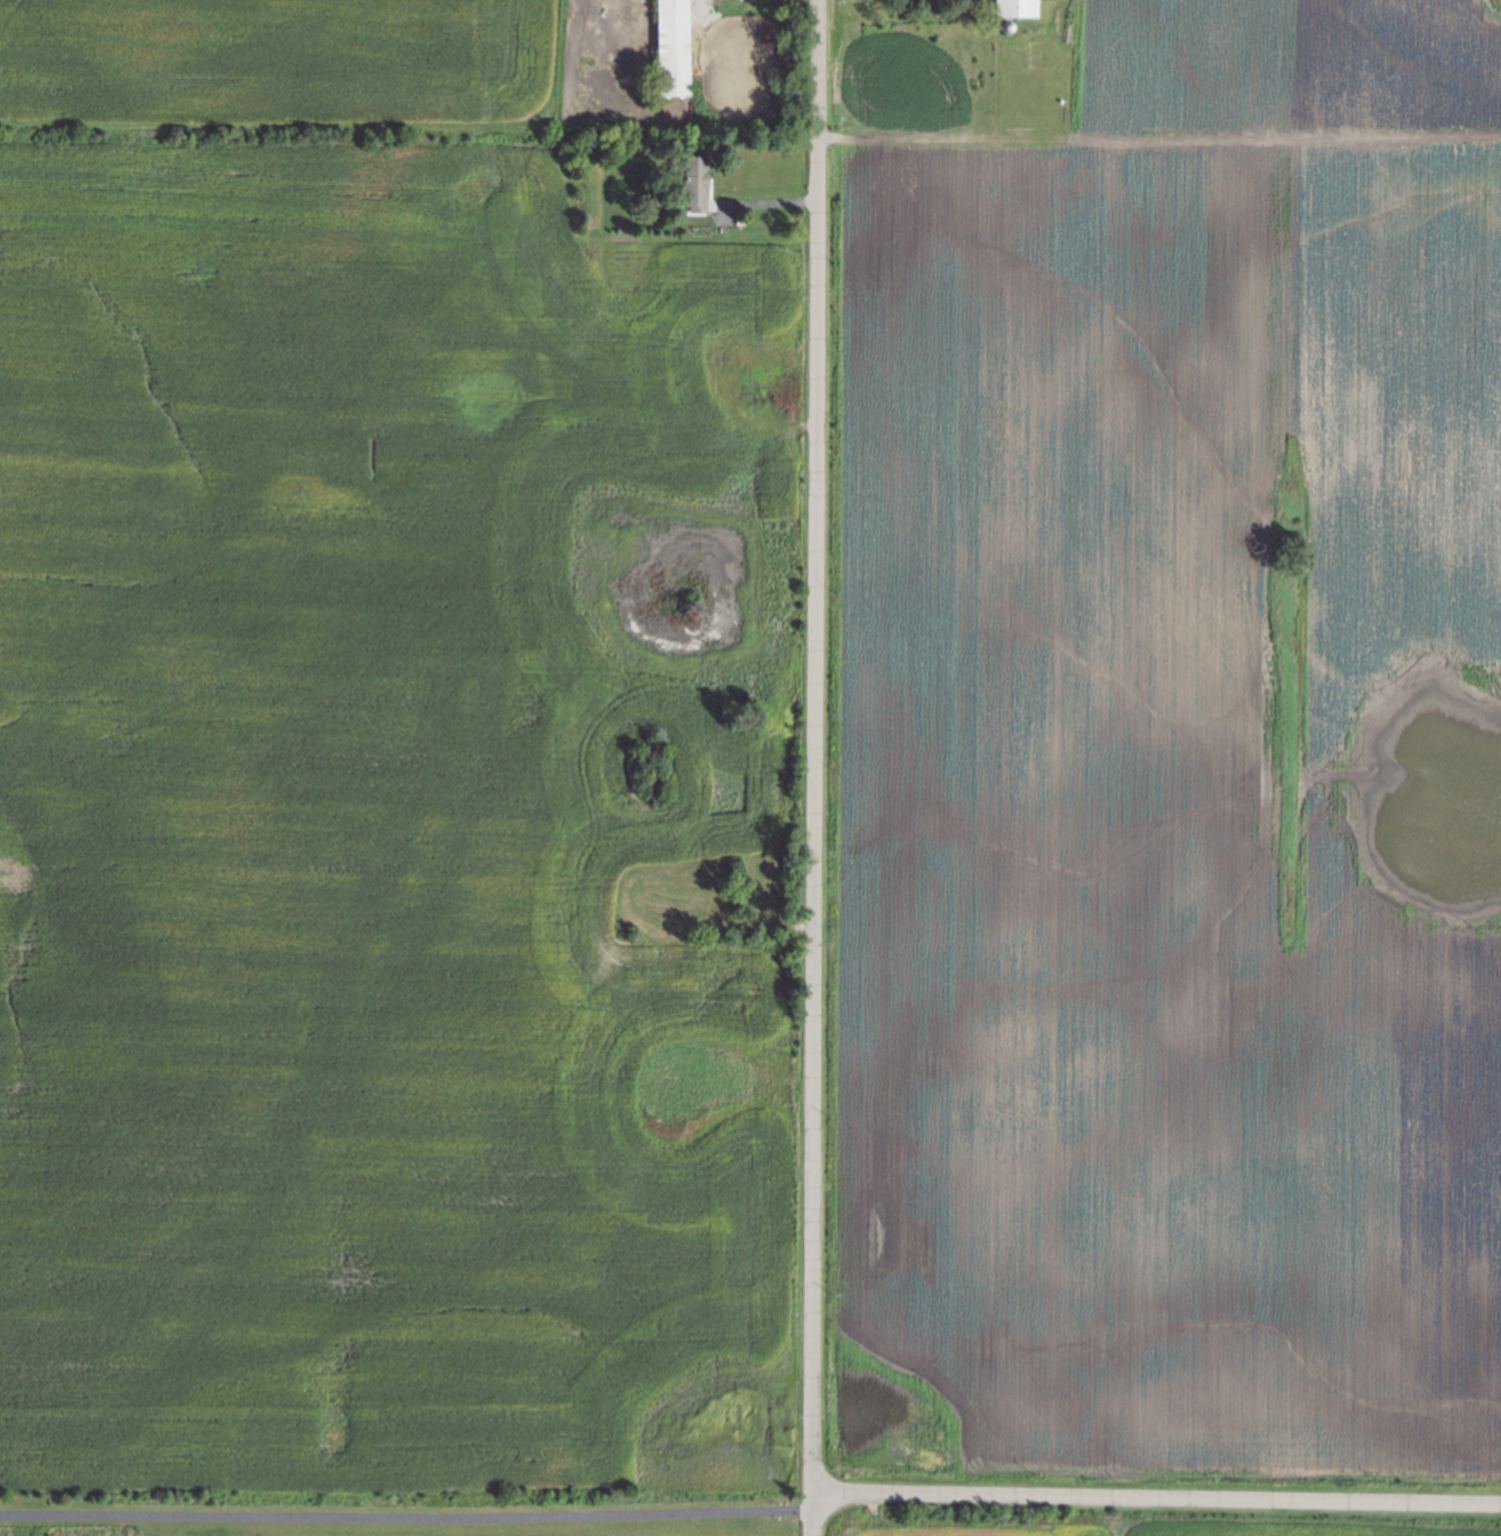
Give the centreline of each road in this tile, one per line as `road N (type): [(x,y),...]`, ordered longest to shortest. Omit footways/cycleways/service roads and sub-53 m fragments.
road 1 (residential): [(816,0),(810,1535)]
road 2 (residential): [(1500,1508),(810,1493)]

